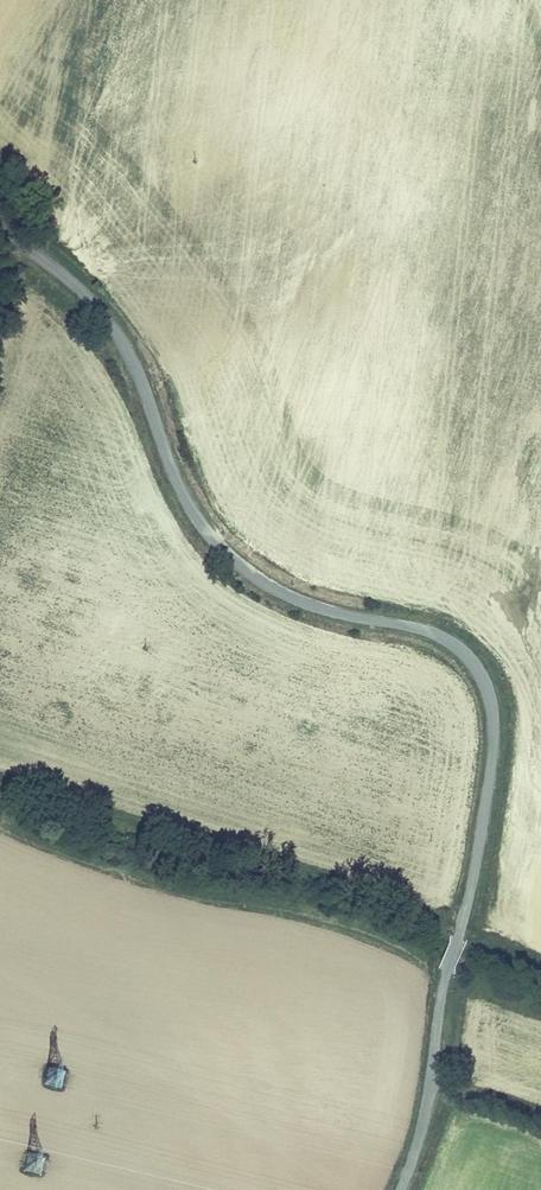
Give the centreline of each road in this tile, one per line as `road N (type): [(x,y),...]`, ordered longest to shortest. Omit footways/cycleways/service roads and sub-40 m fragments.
road 1 (tertiary): [(0,229),(85,293),(121,334),(174,474),(240,566),(297,599),(444,635),(486,684),(493,764),(477,860),(439,1007),(425,1118),(399,1189)]

